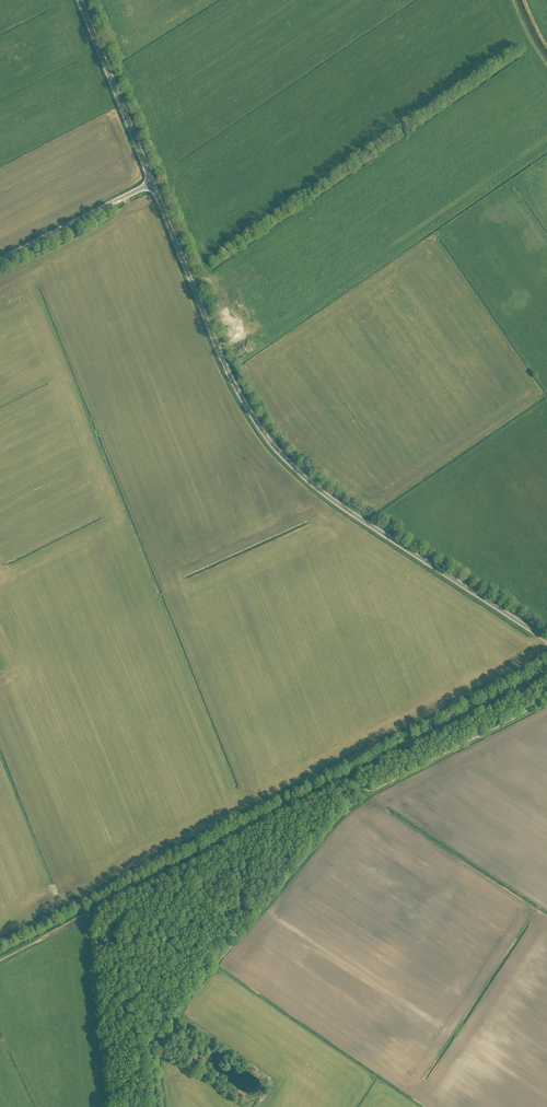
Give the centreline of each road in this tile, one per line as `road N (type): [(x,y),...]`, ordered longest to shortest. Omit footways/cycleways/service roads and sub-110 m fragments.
road 1 (unclassified): [(546,641),(326,495),(266,437),(230,376),(152,184)]
road 2 (track): [(546,692),(522,714),(379,788),(345,782),(0,961)]
road 3 (unclassified): [(152,184),(80,0)]
road 4 (unclassified): [(0,261),(152,184)]

